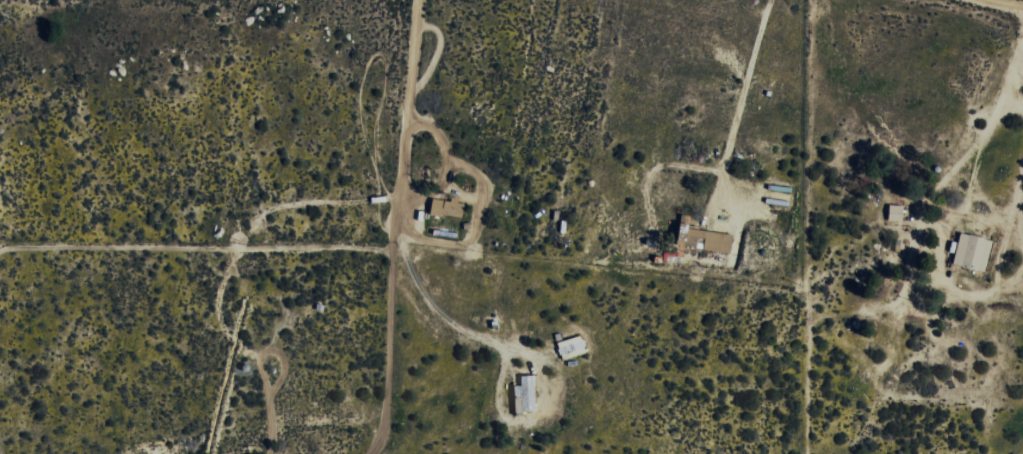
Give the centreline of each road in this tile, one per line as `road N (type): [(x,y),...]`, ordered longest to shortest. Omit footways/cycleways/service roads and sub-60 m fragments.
road 1 (residential): [(409,0),(358,277),(355,453)]
road 2 (residential): [(8,78),(7,344)]

